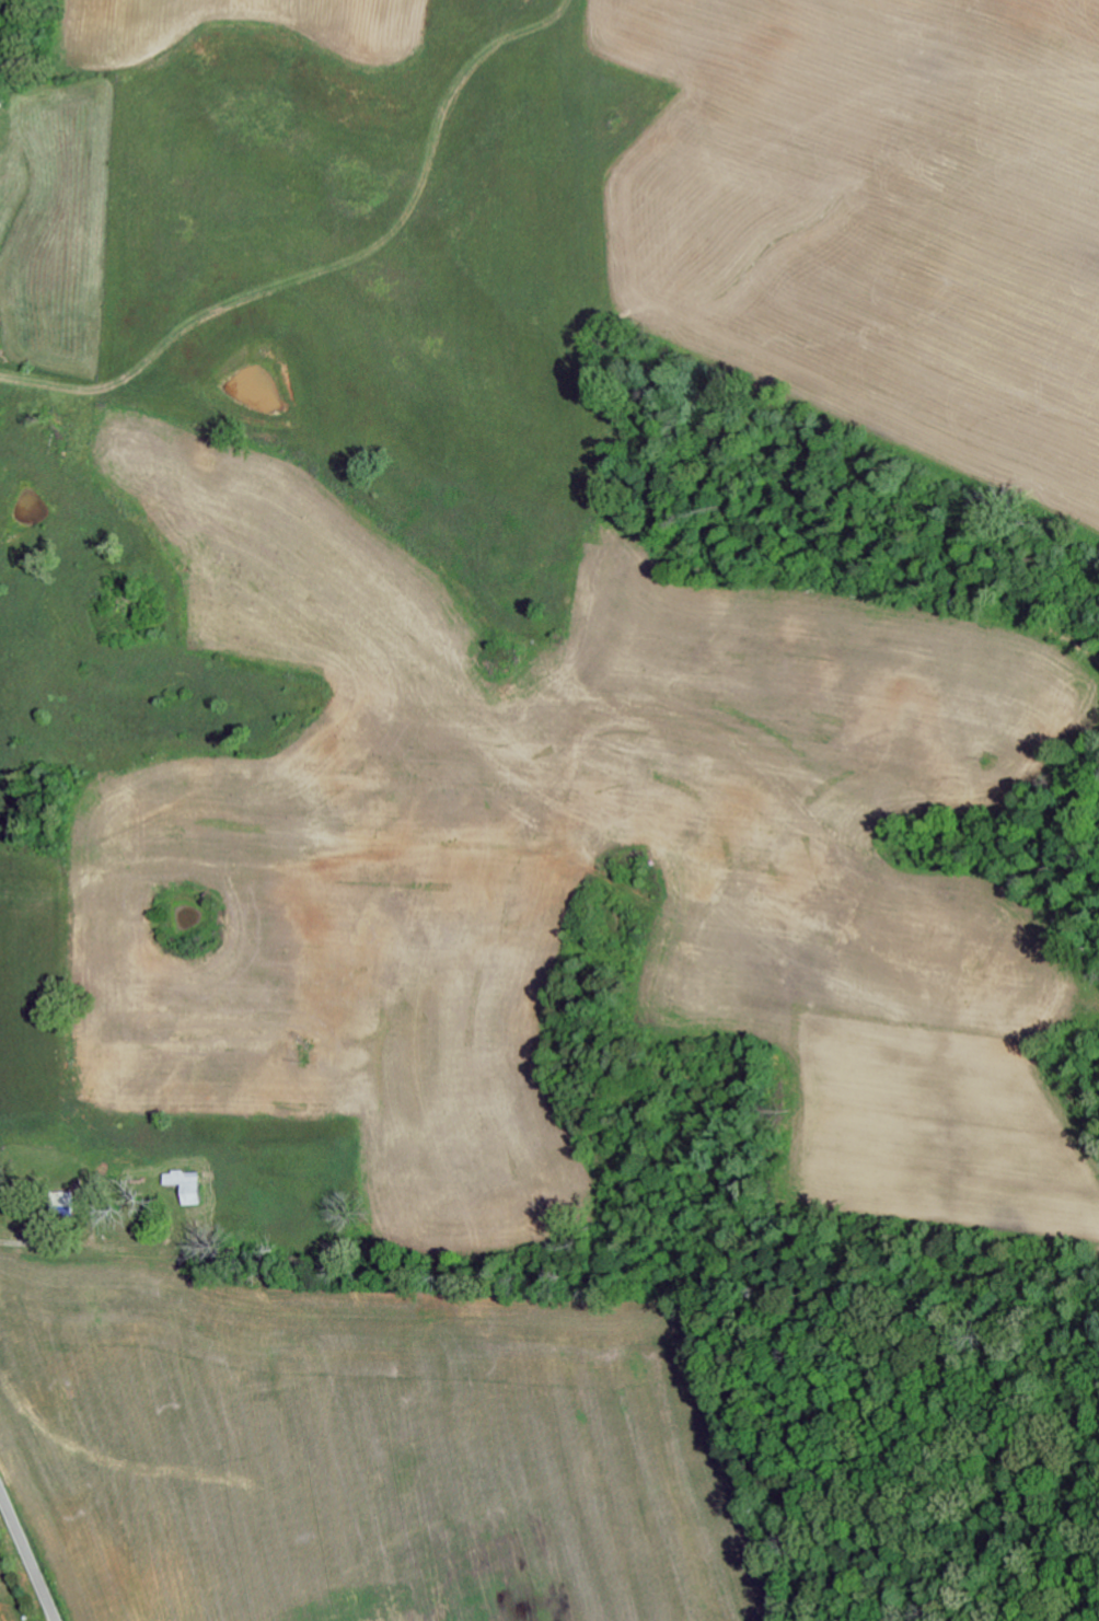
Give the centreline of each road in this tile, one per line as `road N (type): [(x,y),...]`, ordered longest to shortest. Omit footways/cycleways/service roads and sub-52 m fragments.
road 1 (residential): [(0,1224),(53,1225),(66,1202),(59,890),(96,841),(320,854),(438,842),(466,826),(525,850)]
road 2 (secondary): [(56,1620),(0,1489)]

